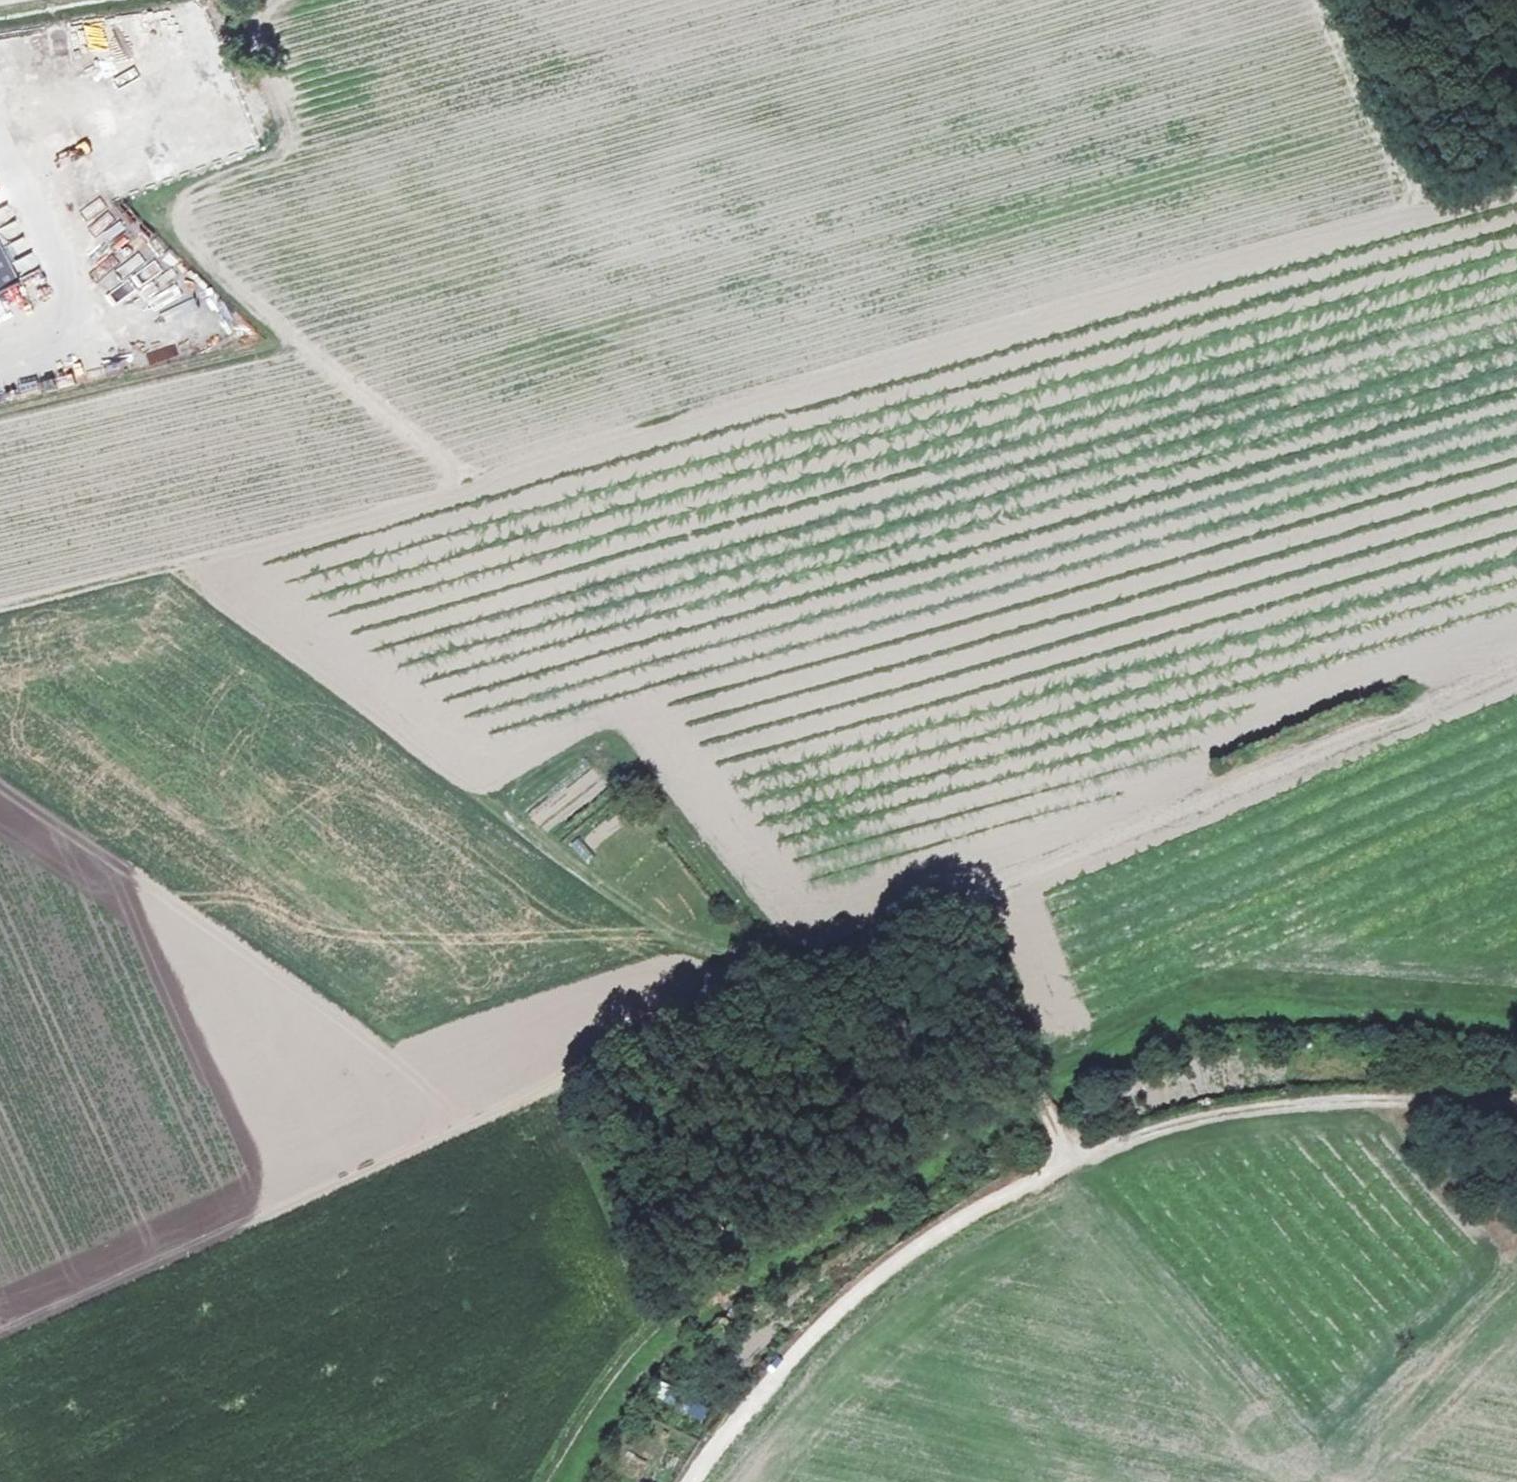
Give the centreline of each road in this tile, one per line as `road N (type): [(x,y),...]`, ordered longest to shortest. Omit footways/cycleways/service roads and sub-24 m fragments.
road 1 (track): [(1516,1096),(1232,1110),(1101,1145),(912,1262),(800,1349),(691,1481)]

